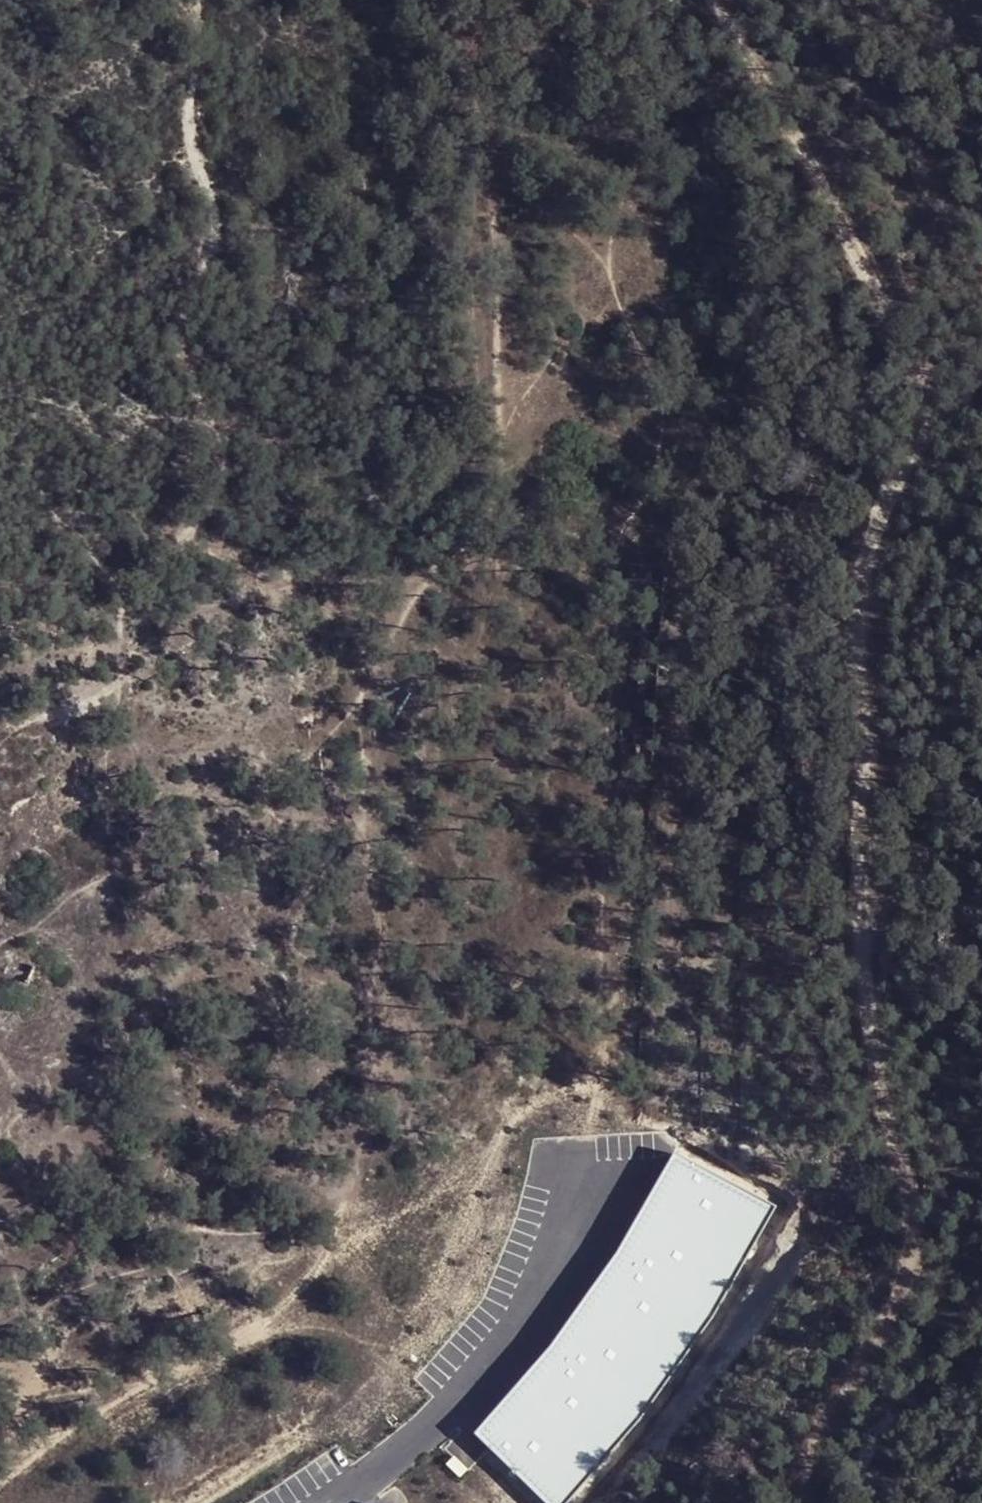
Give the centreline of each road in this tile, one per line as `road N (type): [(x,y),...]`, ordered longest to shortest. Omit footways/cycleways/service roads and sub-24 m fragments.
road 1 (track): [(715,0),(842,205),(886,303),(911,396),(865,628),(853,889),(917,1230),(899,1303),(787,1482),(784,1502)]

